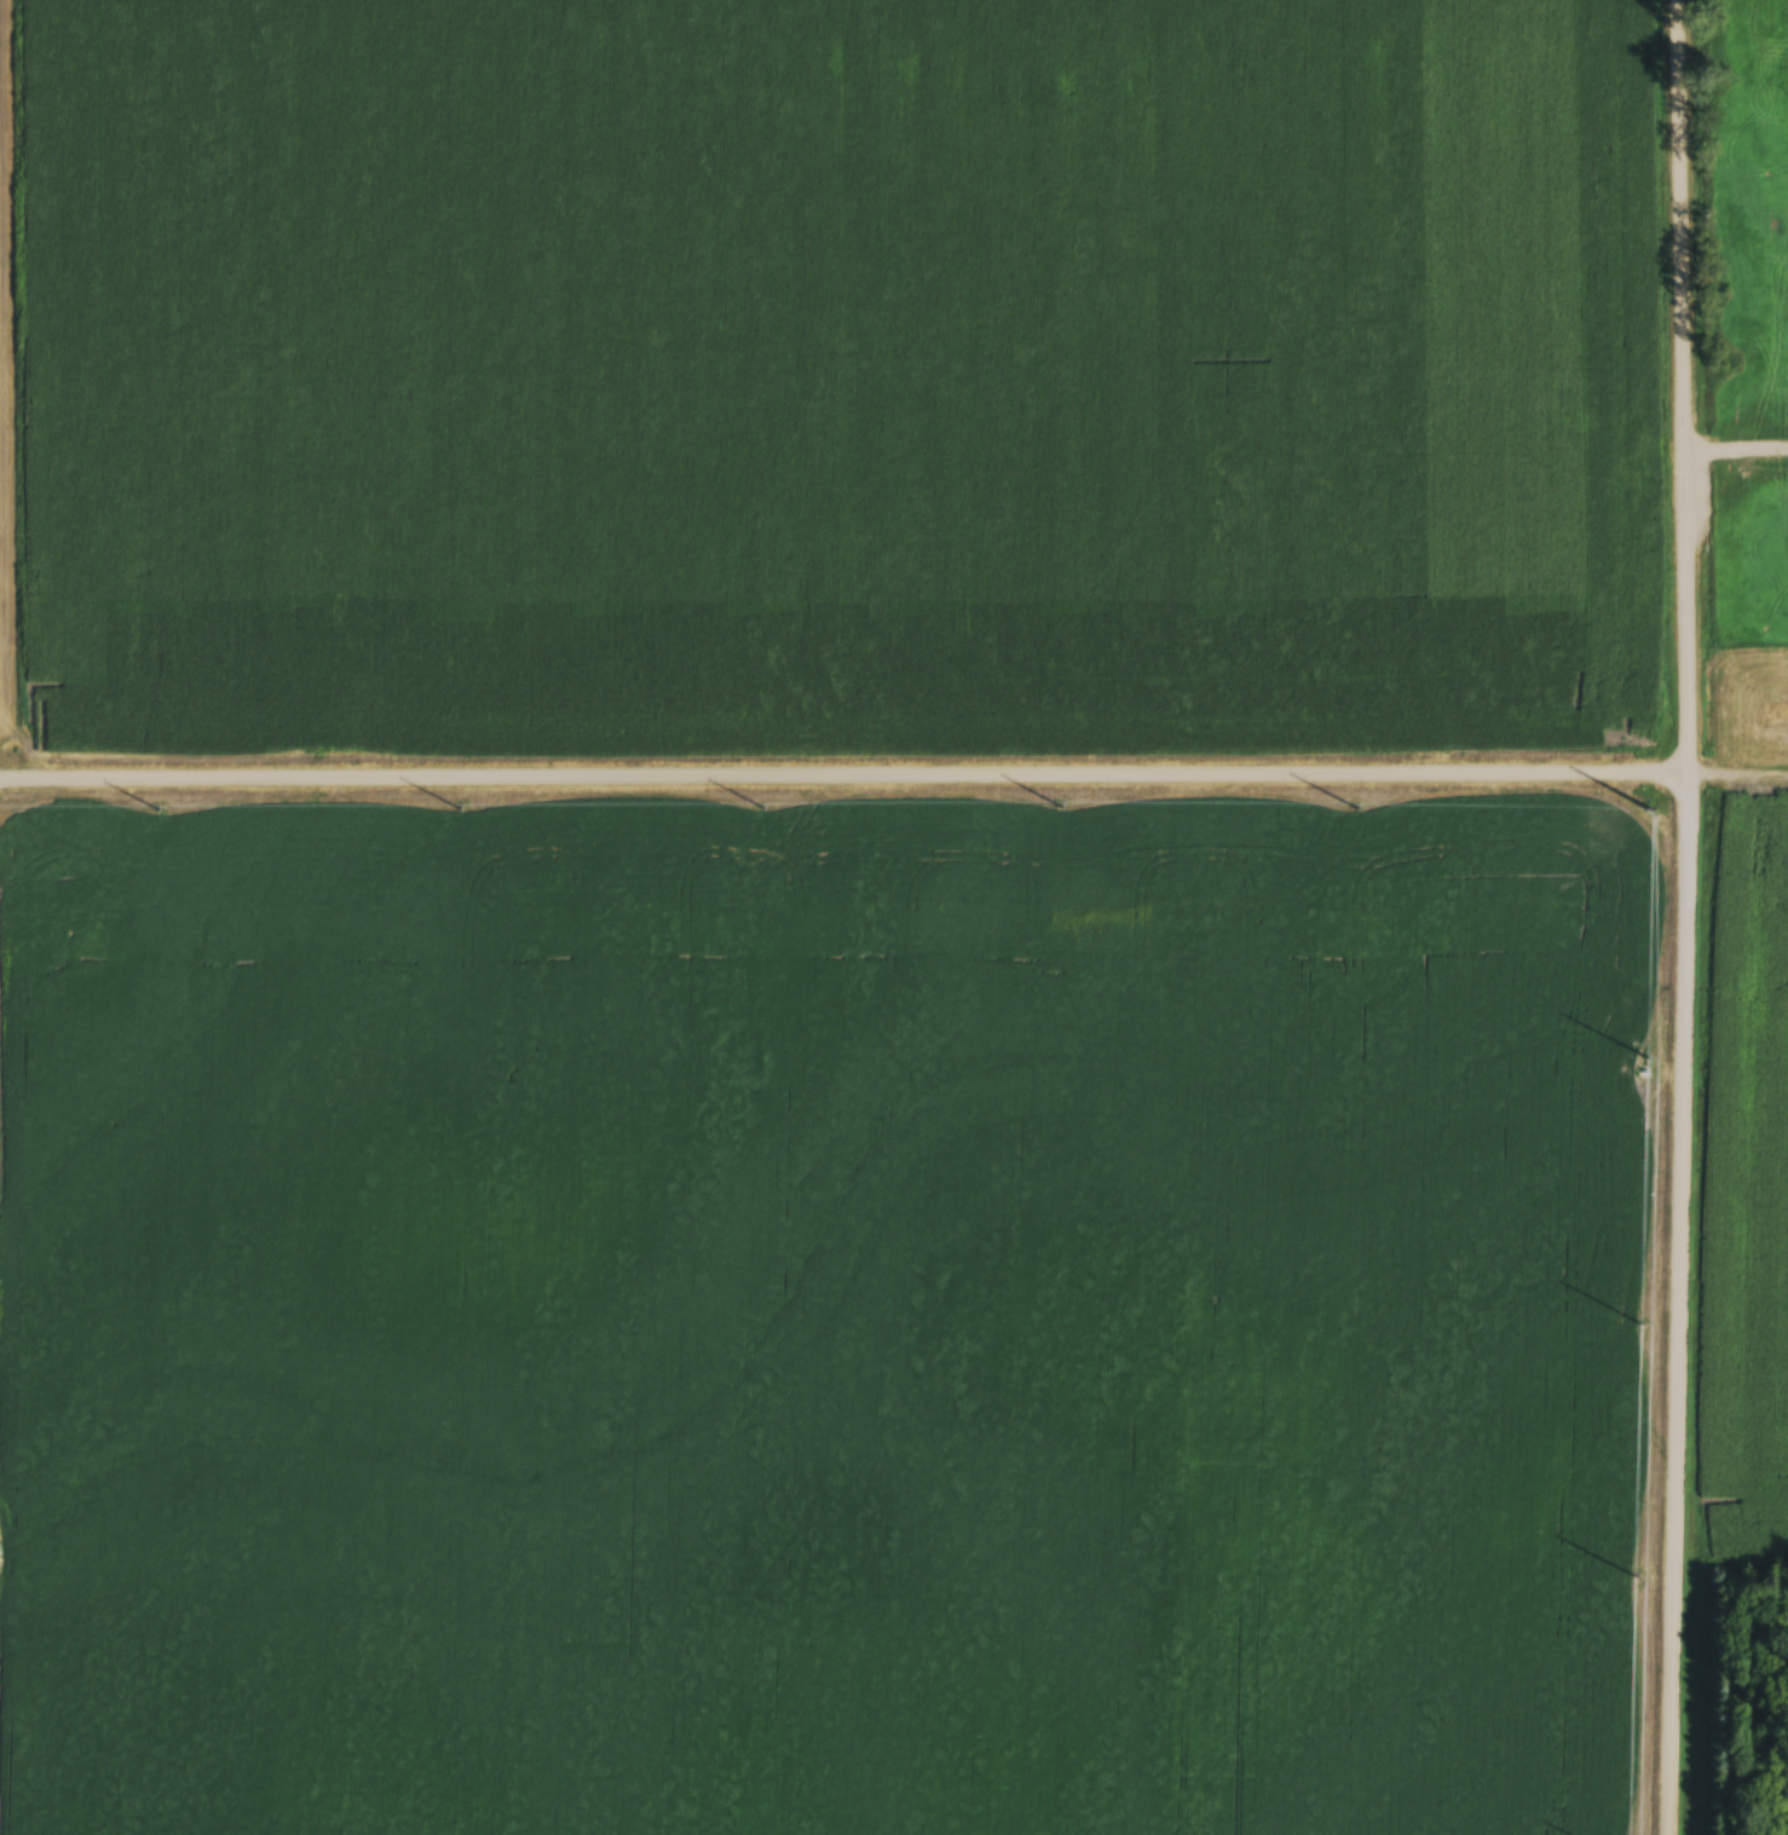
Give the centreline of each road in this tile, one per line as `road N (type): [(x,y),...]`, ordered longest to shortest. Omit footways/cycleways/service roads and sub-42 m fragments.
road 1 (residential): [(1674,1834),(1690,774),(1679,0)]
road 2 (residential): [(1690,774),(0,780)]

